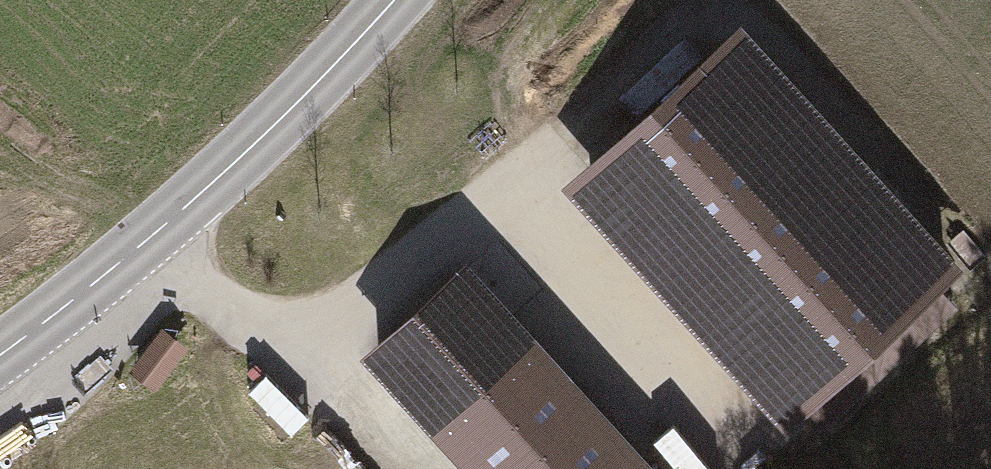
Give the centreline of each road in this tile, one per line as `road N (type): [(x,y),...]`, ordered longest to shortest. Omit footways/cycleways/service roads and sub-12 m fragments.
road 1 (track): [(295,366),(716,0)]
road 2 (secondary): [(0,353),(150,241),(395,0)]
road 3 (track): [(494,186),(744,468)]
road 4 (track): [(745,0),(969,250)]
road 5 (track): [(150,241),(295,366),(383,468)]

